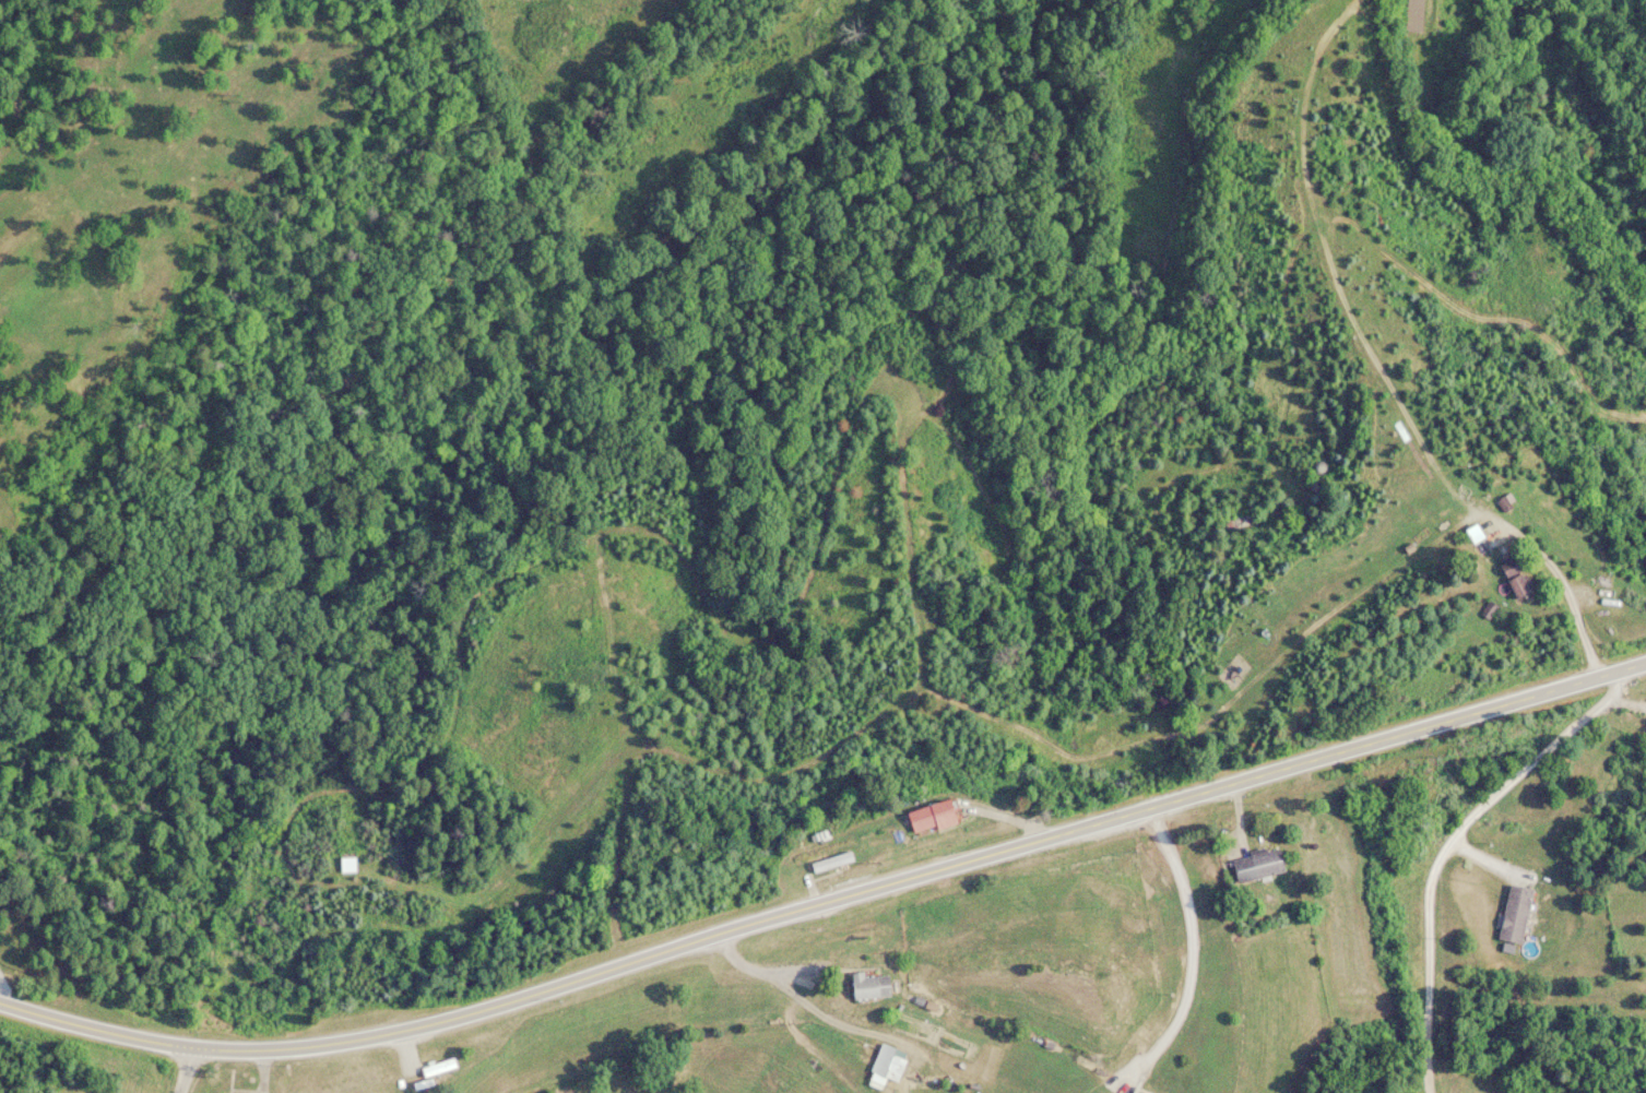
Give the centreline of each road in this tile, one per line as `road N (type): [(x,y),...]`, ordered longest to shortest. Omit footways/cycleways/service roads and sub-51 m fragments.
road 1 (secondary): [(1645,644),(318,1036),(139,1043),(0,1005)]
road 2 (residential): [(1622,651),(1619,688),(1508,772),(1432,858),(1422,959),(1432,1092)]

